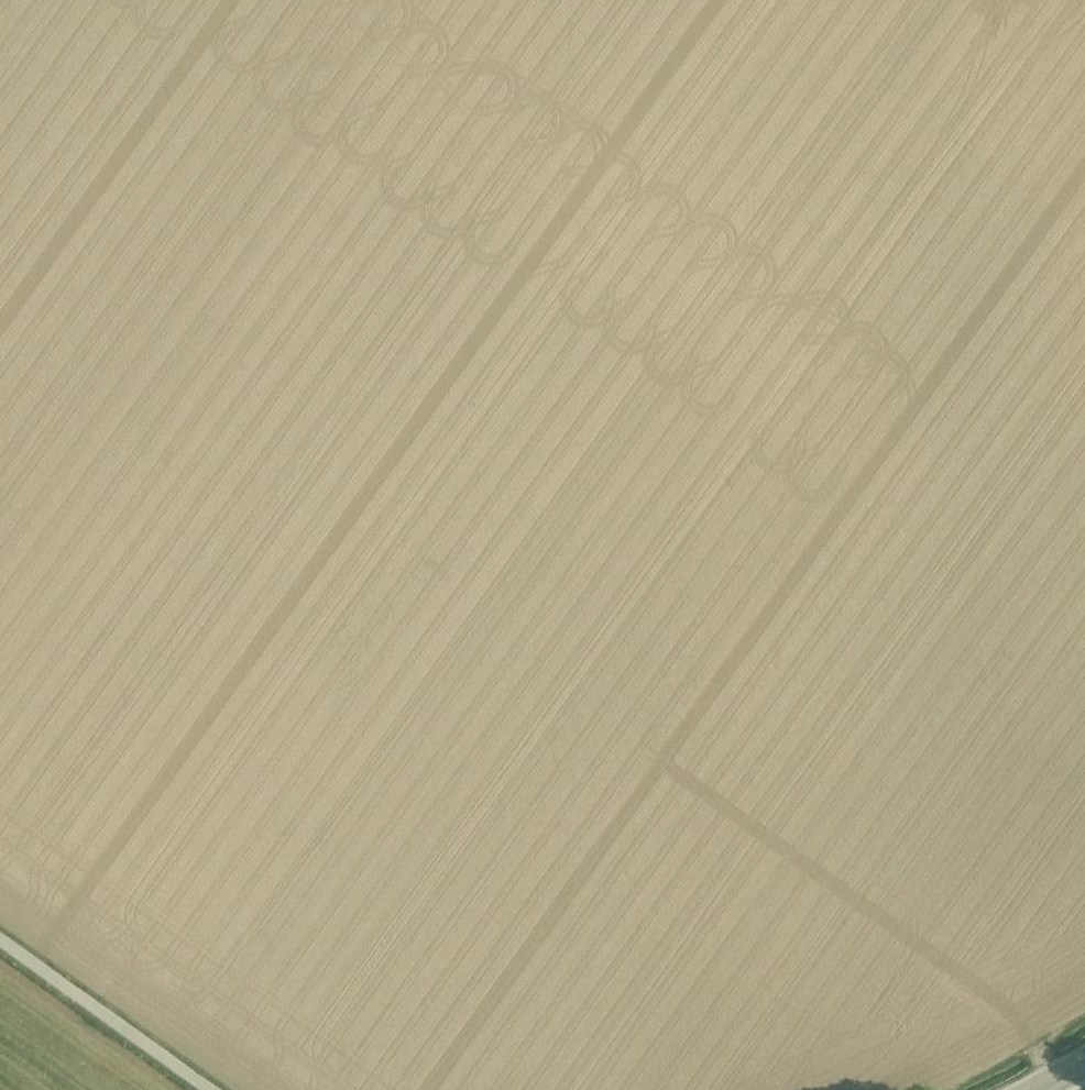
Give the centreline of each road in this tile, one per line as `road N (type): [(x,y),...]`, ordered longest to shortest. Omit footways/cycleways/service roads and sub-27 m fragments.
road 1 (residential): [(0,935),(215,1089)]

